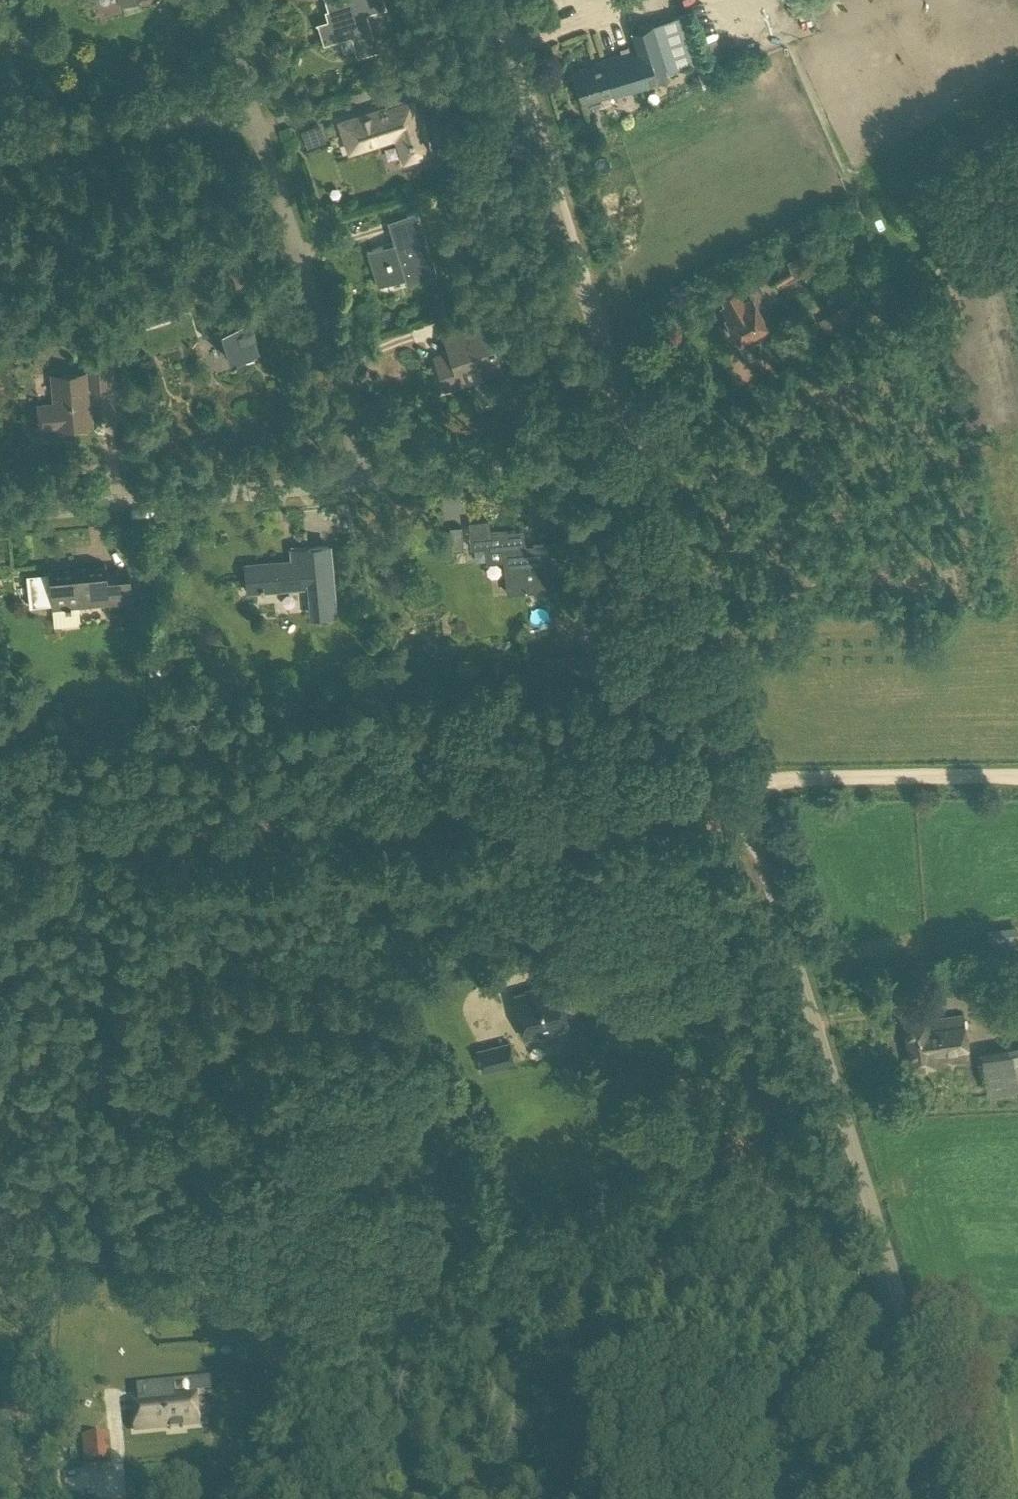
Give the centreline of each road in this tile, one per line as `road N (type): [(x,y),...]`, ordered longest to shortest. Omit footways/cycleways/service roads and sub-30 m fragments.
road 1 (unclassified): [(904,1315),(510,37)]
road 2 (track): [(0,844),(741,785)]
road 3 (residential): [(365,479),(251,110)]
road 4 (residential): [(0,514),(365,479)]
road 5 (track): [(741,785),(1017,777)]
road 6 (residential): [(0,140),(251,110)]
road 7 (residential): [(365,479),(556,463)]
road 8 (residential): [(944,1498),(904,1315)]

